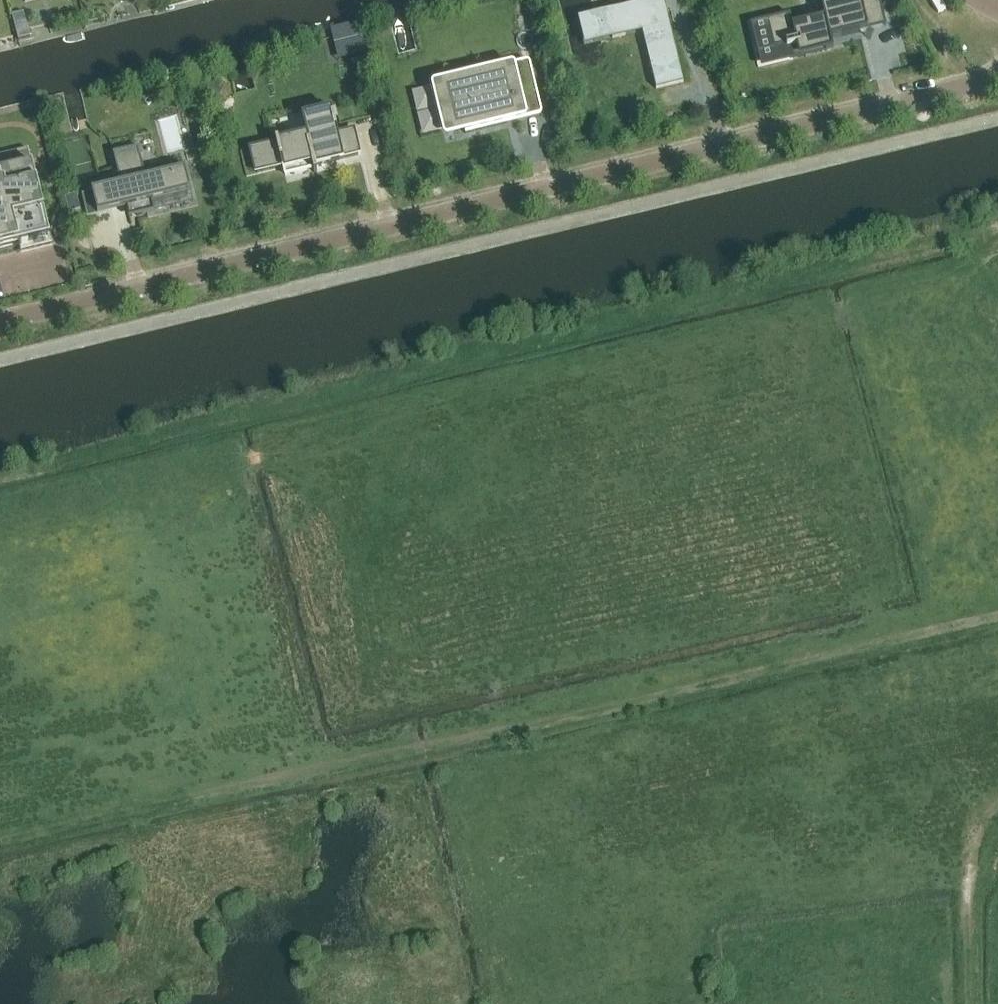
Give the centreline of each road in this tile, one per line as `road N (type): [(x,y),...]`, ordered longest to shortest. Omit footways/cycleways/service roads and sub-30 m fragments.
road 1 (residential): [(997,75),(0,321)]
road 2 (track): [(997,618),(133,813)]
road 3 (track): [(997,798),(982,815),(969,860),(969,1003)]

